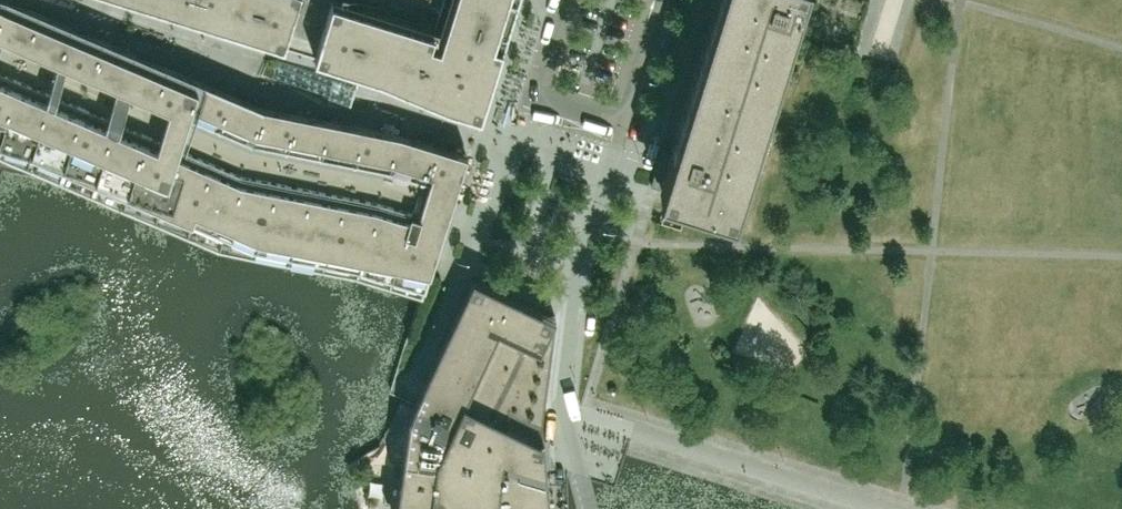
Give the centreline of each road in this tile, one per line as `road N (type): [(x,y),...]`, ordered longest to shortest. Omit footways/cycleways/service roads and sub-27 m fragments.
road 1 (residential): [(564,0),(538,84),(625,108),(657,0)]

